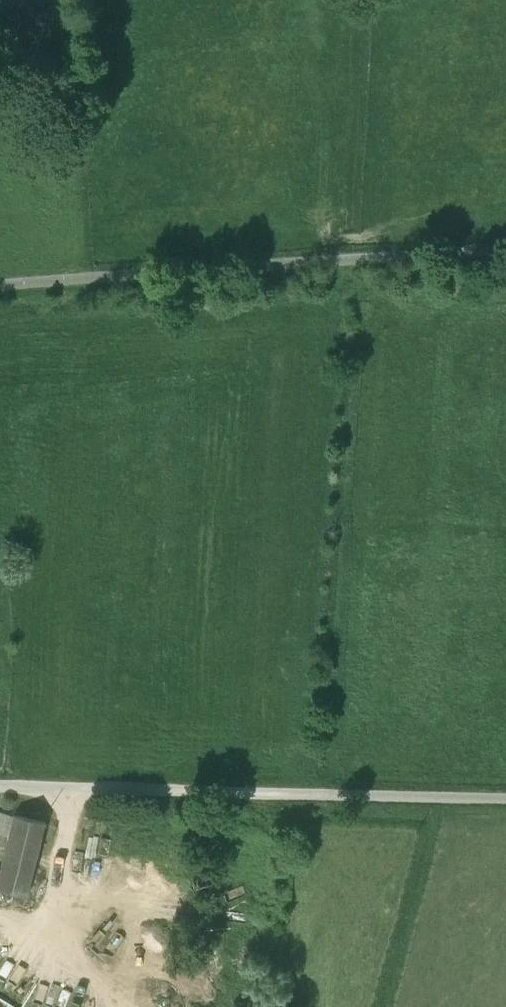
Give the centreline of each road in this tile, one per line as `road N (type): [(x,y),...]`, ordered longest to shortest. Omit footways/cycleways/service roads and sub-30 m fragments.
road 1 (unclassified): [(0,284),(505,247)]
road 2 (unclassified): [(0,785),(505,800)]

